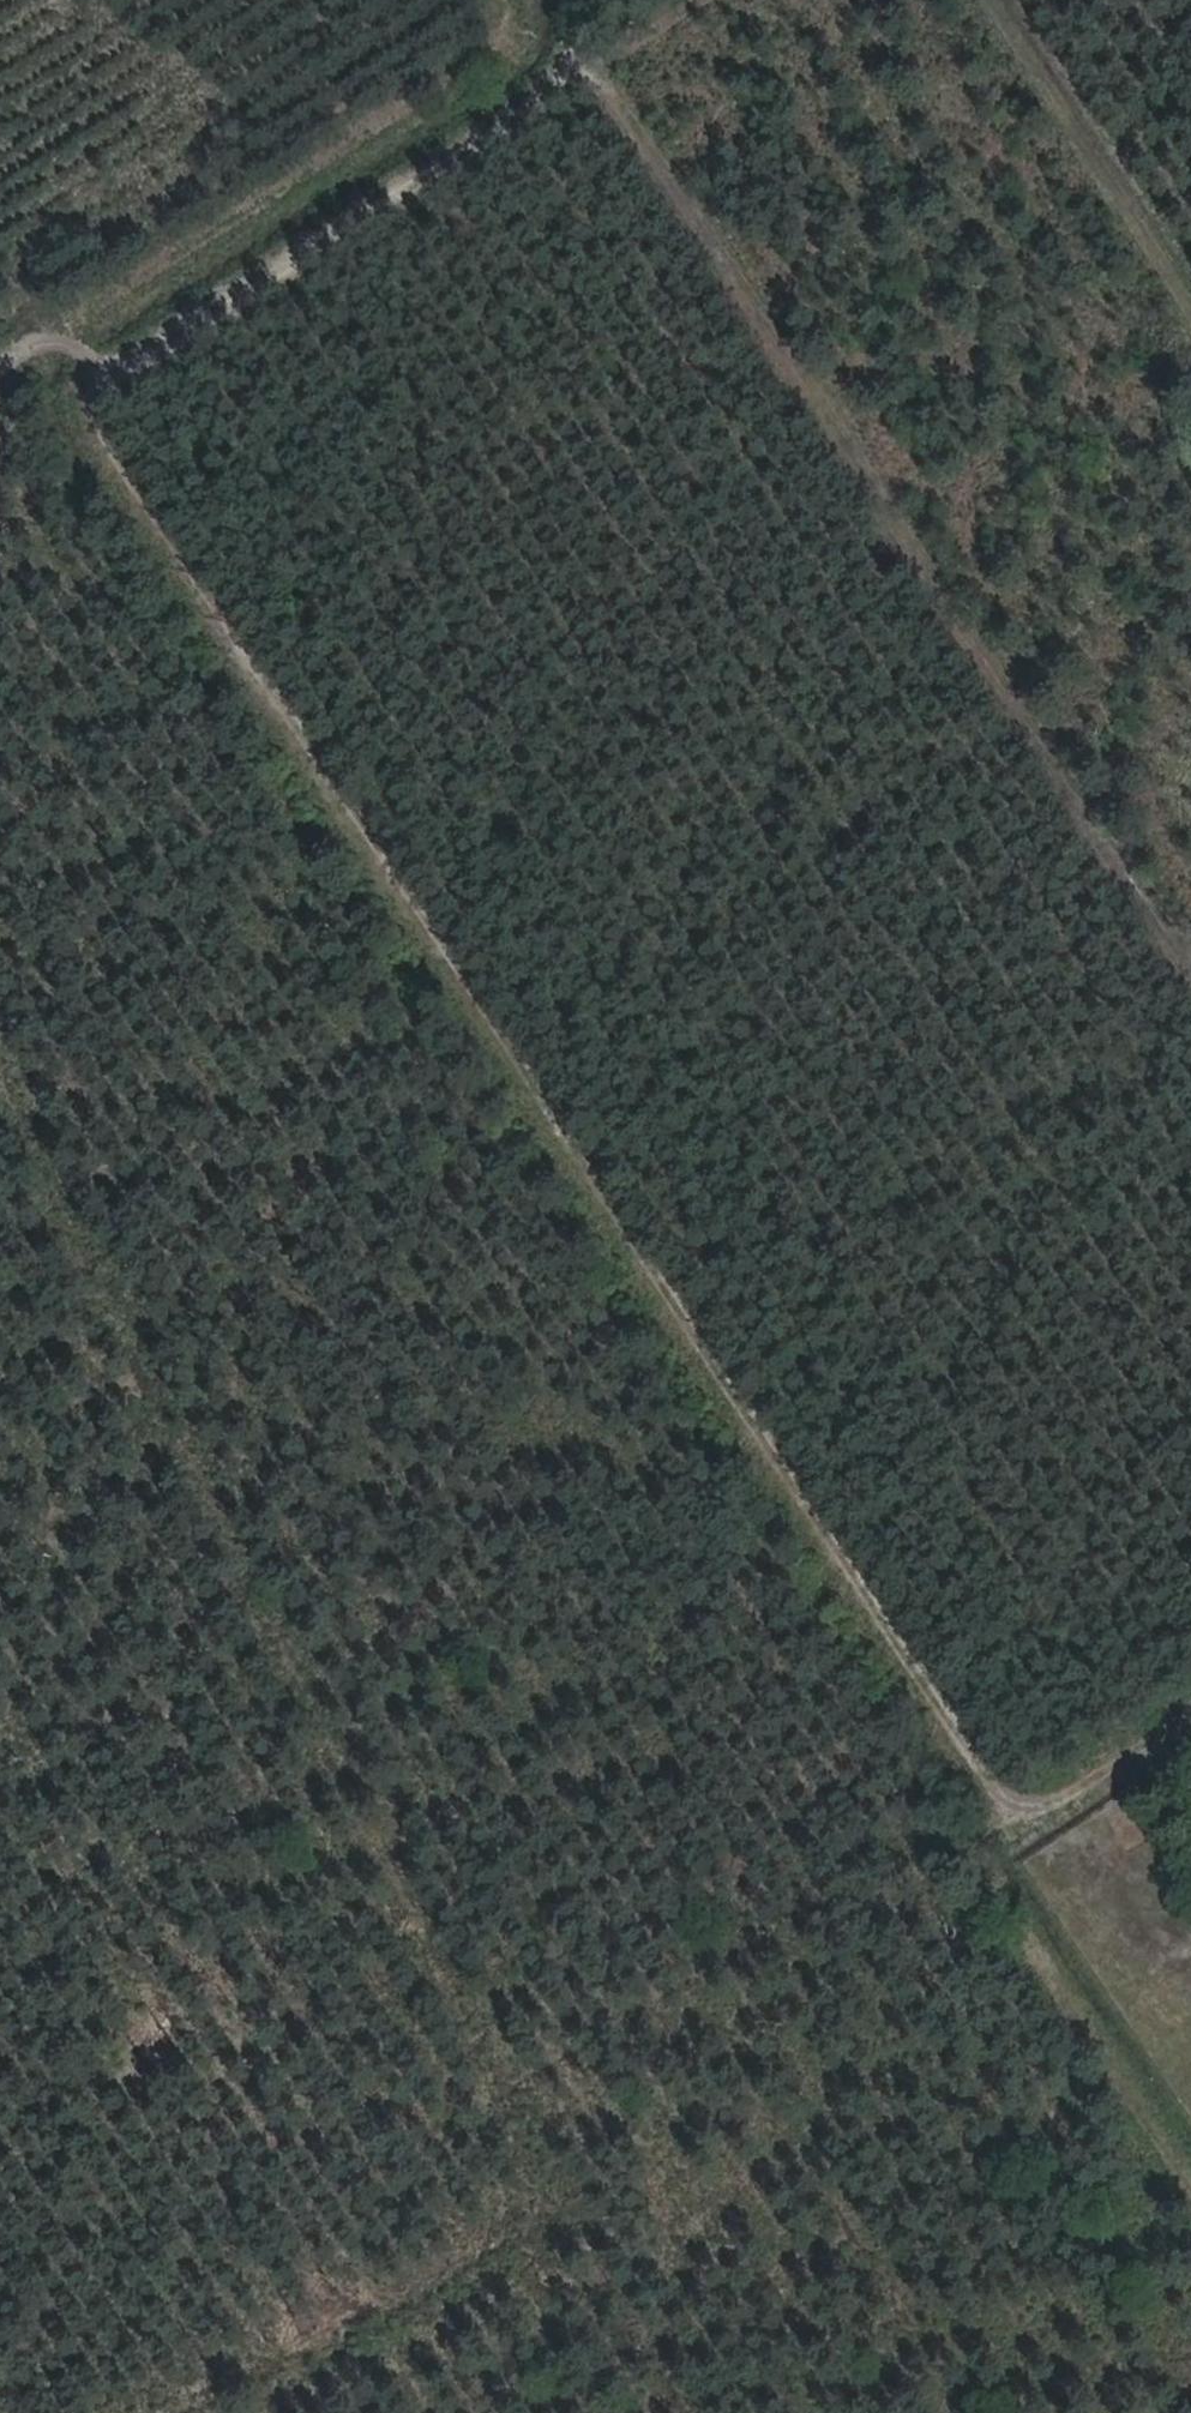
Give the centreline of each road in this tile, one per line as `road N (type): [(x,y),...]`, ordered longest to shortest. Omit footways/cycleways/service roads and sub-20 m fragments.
road 1 (track): [(1190,1711),(1029,1816),(1001,1802),(116,459),(99,405),(130,370),(562,93),(587,50),(583,0)]
road 2 (track): [(1190,969),(587,50)]

